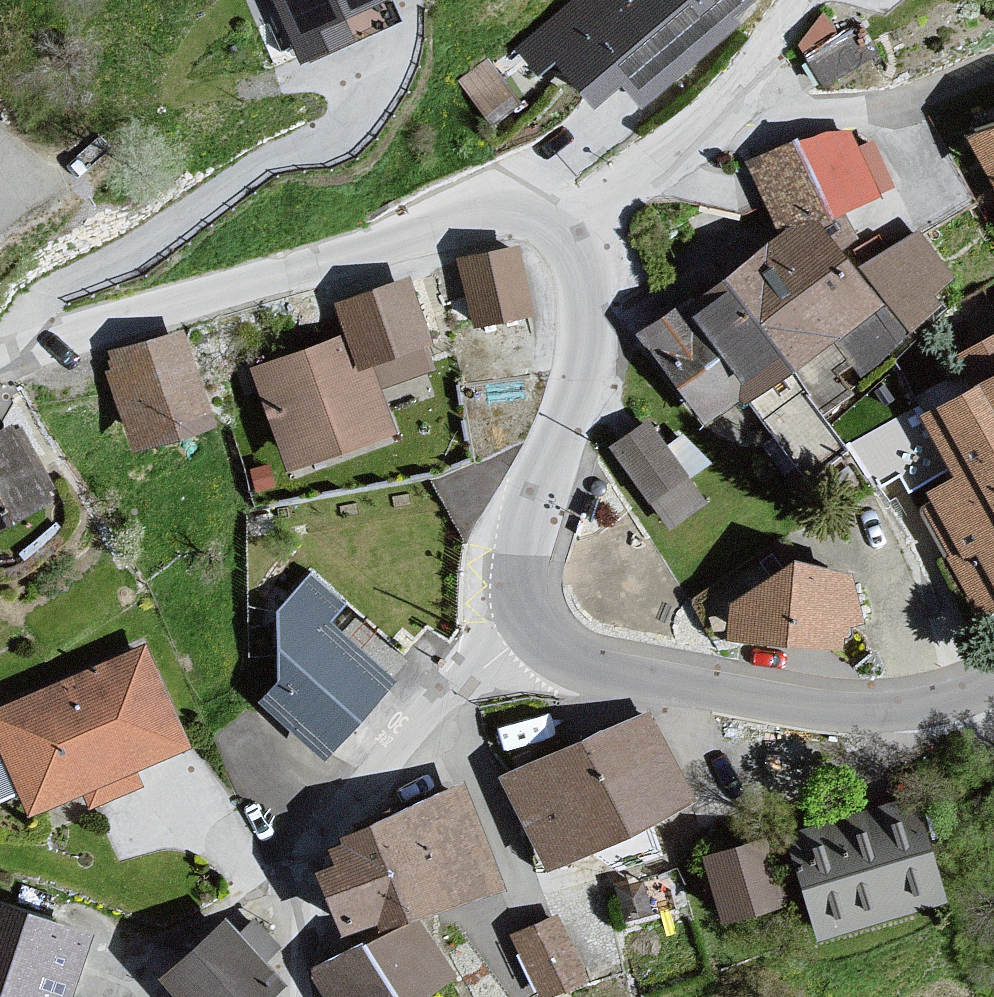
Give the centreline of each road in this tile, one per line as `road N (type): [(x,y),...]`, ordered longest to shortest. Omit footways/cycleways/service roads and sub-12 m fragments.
road 1 (tertiary): [(0,362),(468,223),(521,221),(565,239)]
road 2 (tertiary): [(536,631),(581,668),(793,706),(914,709),(993,683)]
road 3 (residential): [(301,996),(314,884),(328,844),(416,722),(536,631)]
road 4 (tertiary): [(565,239),(589,283),(589,331),(527,550),(525,601),(536,631)]
road 5 (residential): [(993,67),(937,91),(853,109),(787,111),(733,98)]
road 6 (residential): [(565,239),(733,98)]
road 7 (residential): [(733,98),(809,0)]

